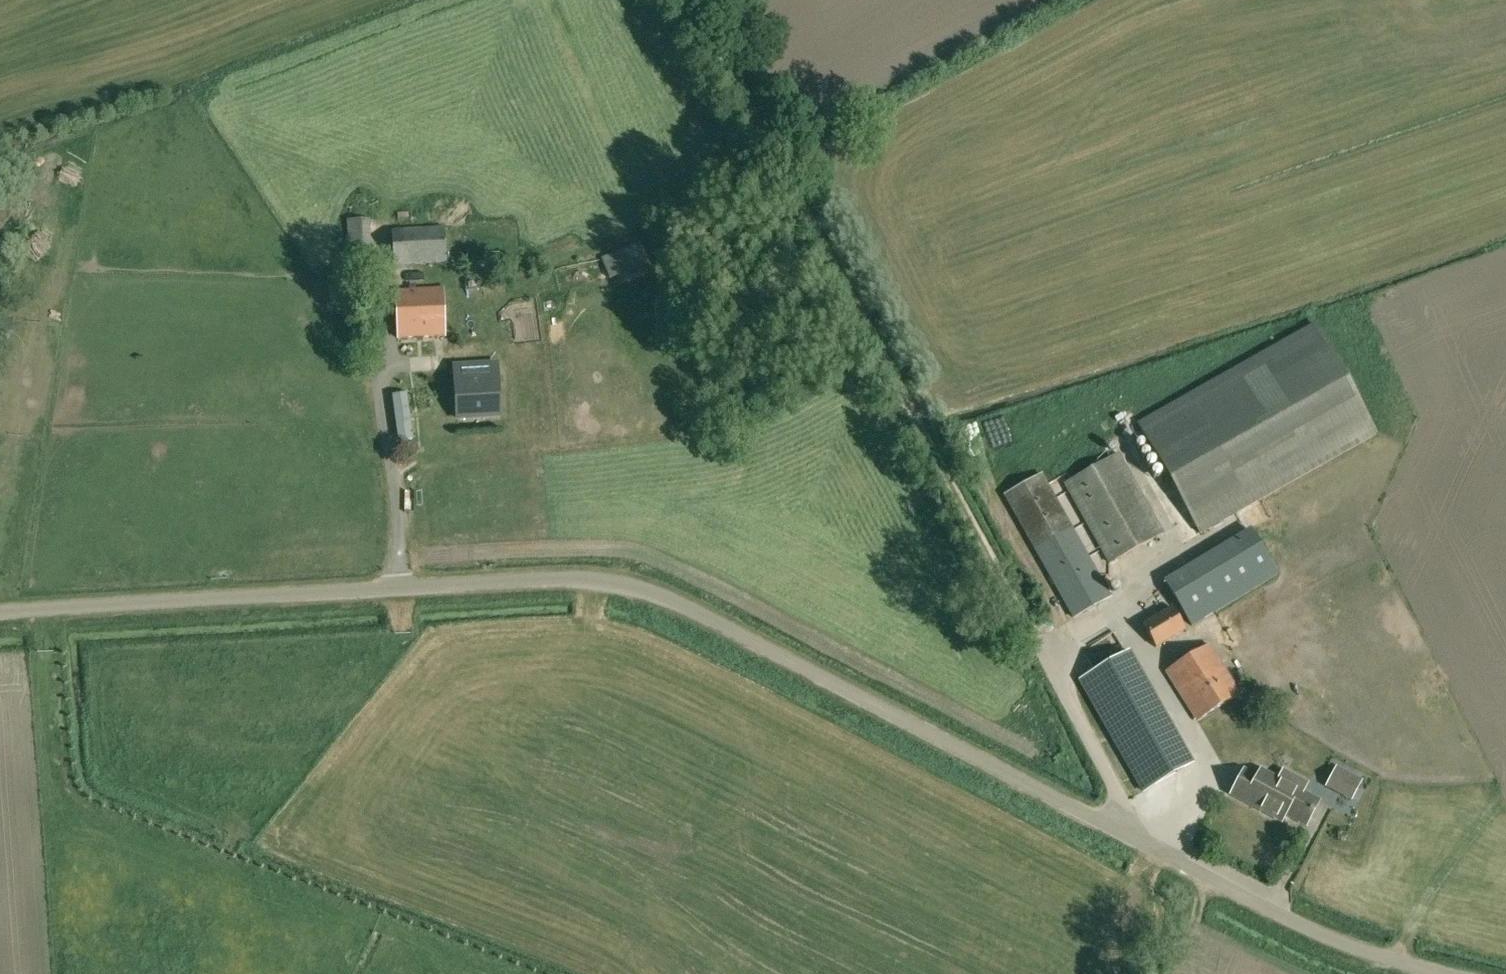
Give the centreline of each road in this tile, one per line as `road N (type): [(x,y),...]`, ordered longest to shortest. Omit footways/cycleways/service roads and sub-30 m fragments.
road 1 (unclassified): [(1122,830),(656,598),(622,588),(587,582),(0,614)]
road 2 (track): [(693,0),(1020,612)]
road 3 (unclassified): [(1427,973),(1317,937),(1122,830)]
road 4 (unclassified): [(1020,612),(1115,792),(1122,830)]

